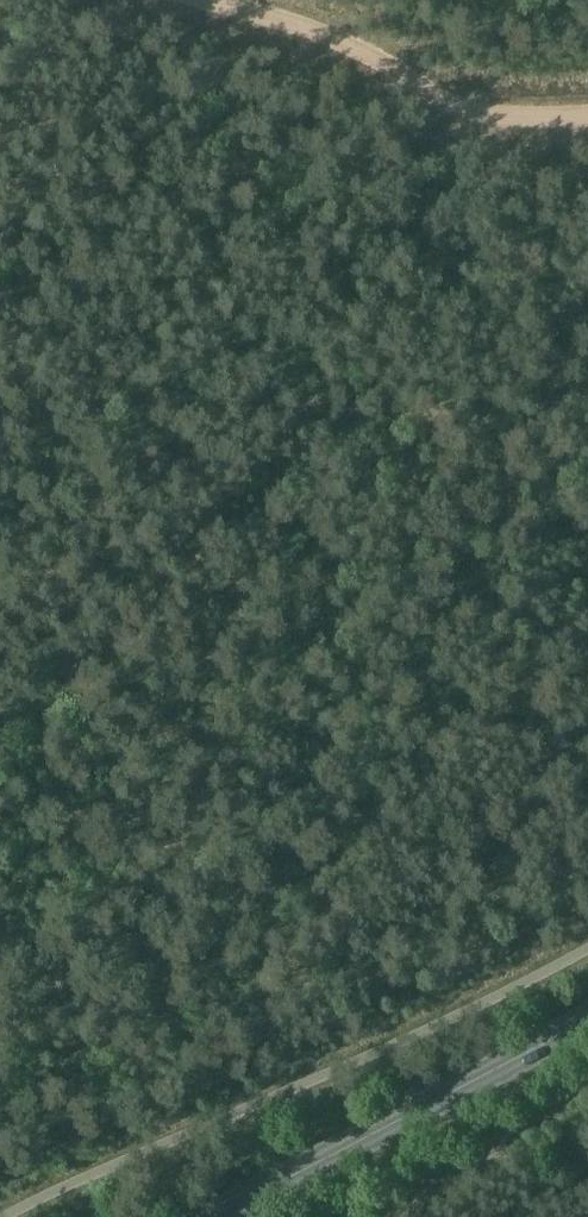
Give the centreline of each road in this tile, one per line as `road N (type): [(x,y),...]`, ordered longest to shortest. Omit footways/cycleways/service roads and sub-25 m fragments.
road 1 (secondary): [(211,1216),(587,1020)]
road 2 (track): [(202,0),(326,34),(454,110),(497,118),(587,116)]

